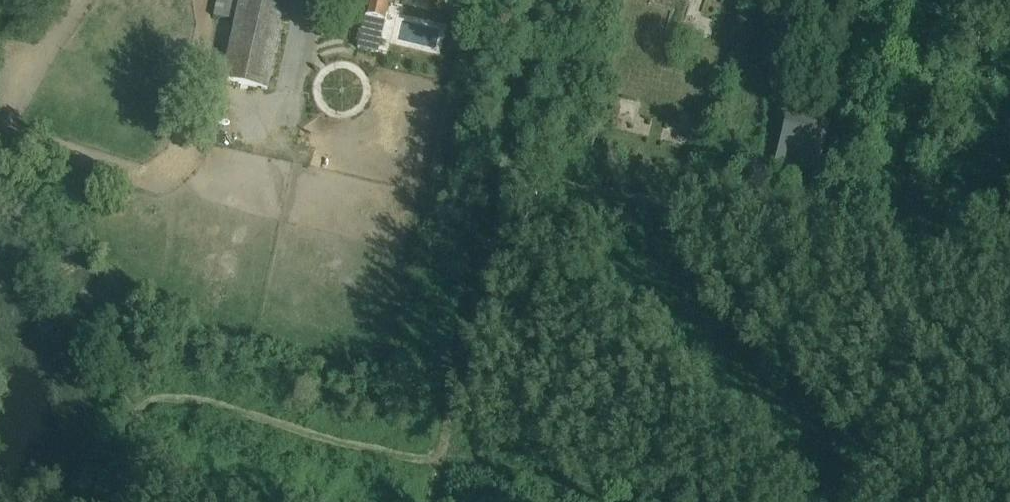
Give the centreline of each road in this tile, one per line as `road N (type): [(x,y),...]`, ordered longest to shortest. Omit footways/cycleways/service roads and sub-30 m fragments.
road 1 (track): [(753,501),(169,382),(127,409),(77,501)]
road 2 (track): [(926,0),(934,25),(880,257),(489,162)]
road 3 (track): [(489,162),(418,432),(429,481),(423,501)]
road 4 (track): [(489,162),(527,0)]
road 5 (track): [(1009,288),(880,257)]

